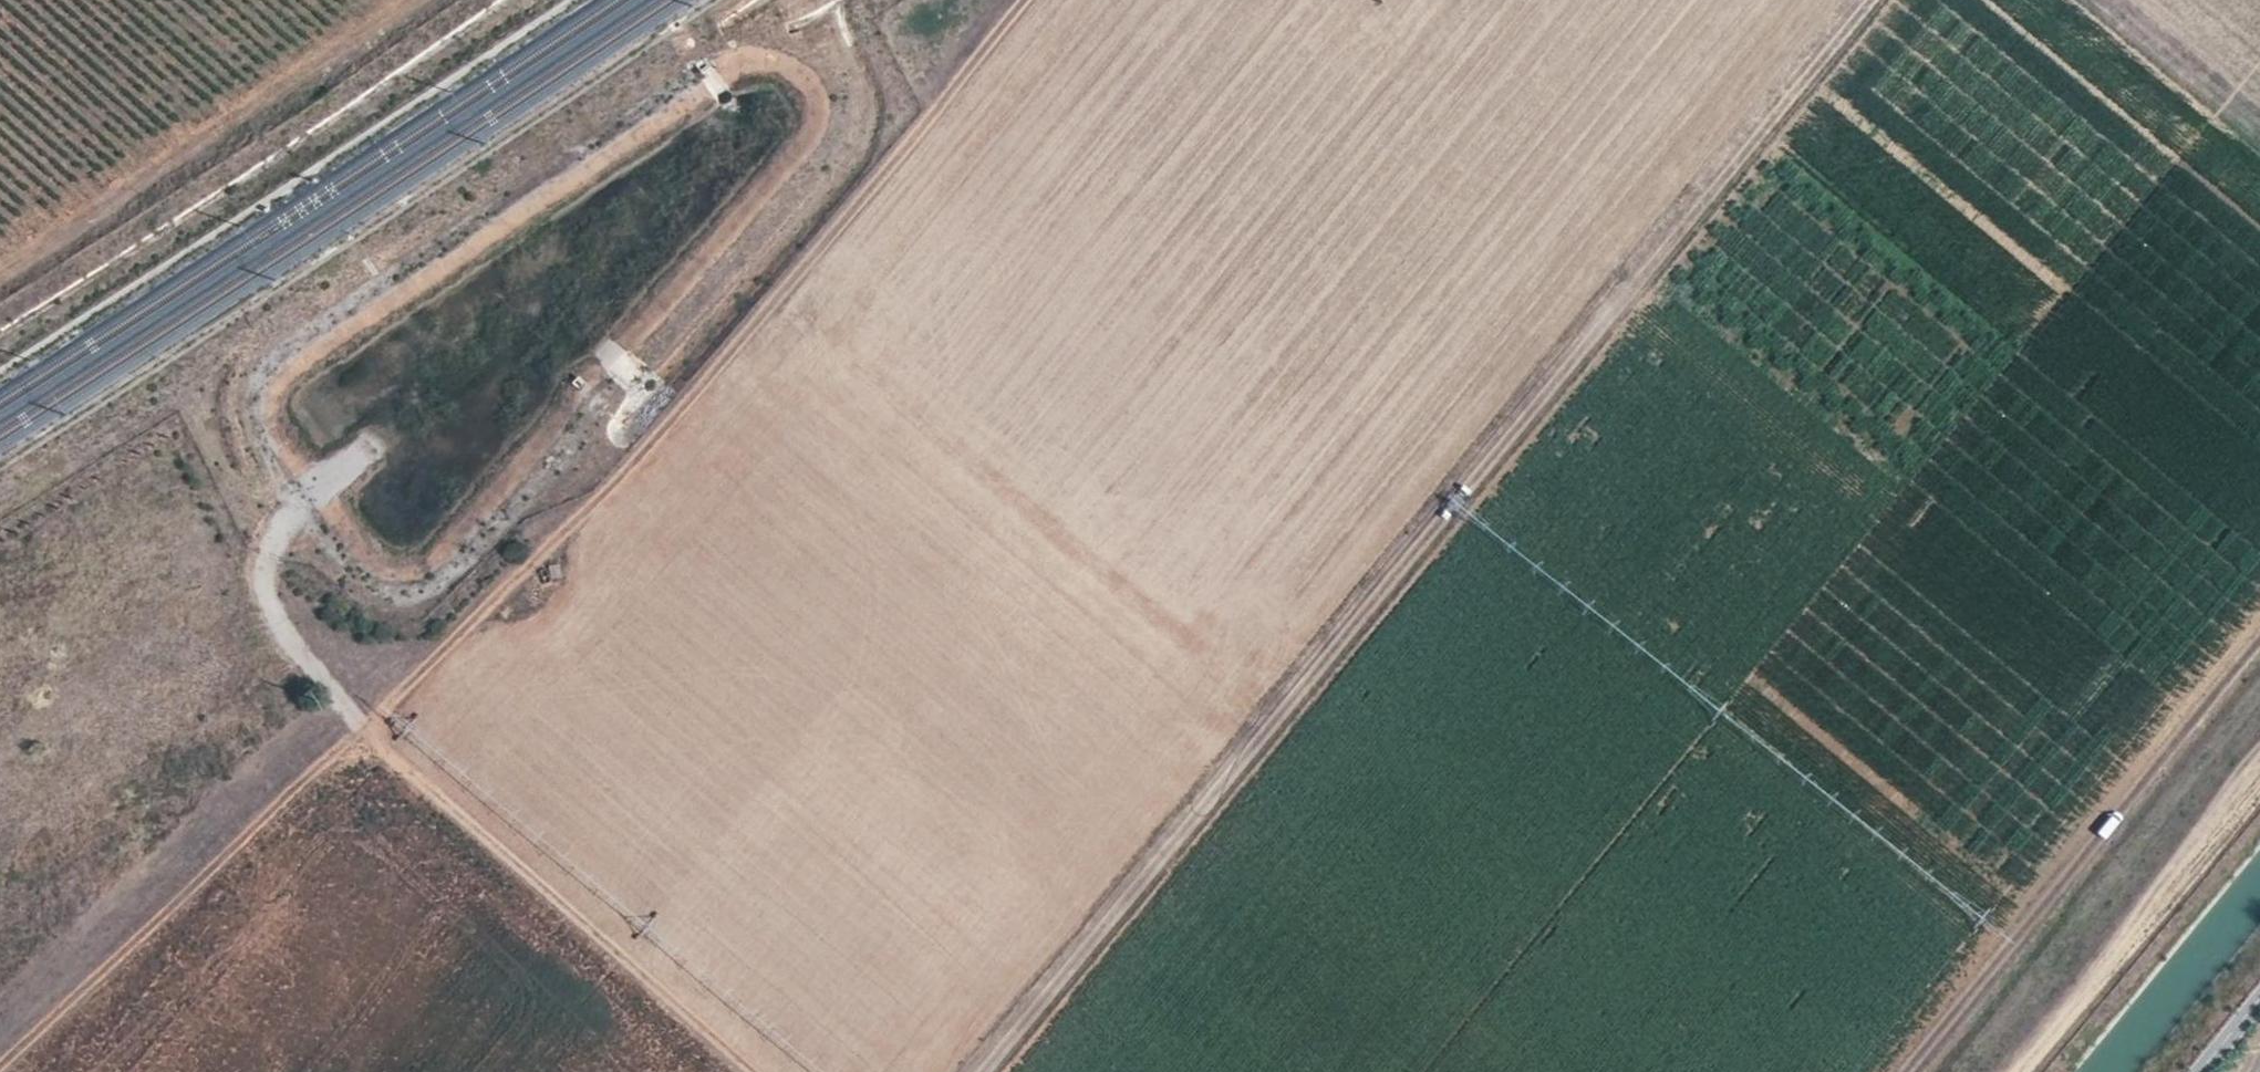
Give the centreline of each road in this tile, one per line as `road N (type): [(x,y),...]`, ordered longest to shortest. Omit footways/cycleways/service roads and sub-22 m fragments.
road 1 (track): [(361,736),(579,517),(1026,0)]
road 2 (track): [(751,1071),(361,736)]
road 3 (track): [(361,736),(1,1071)]
road 4 (track): [(2259,781),(2010,1071)]

